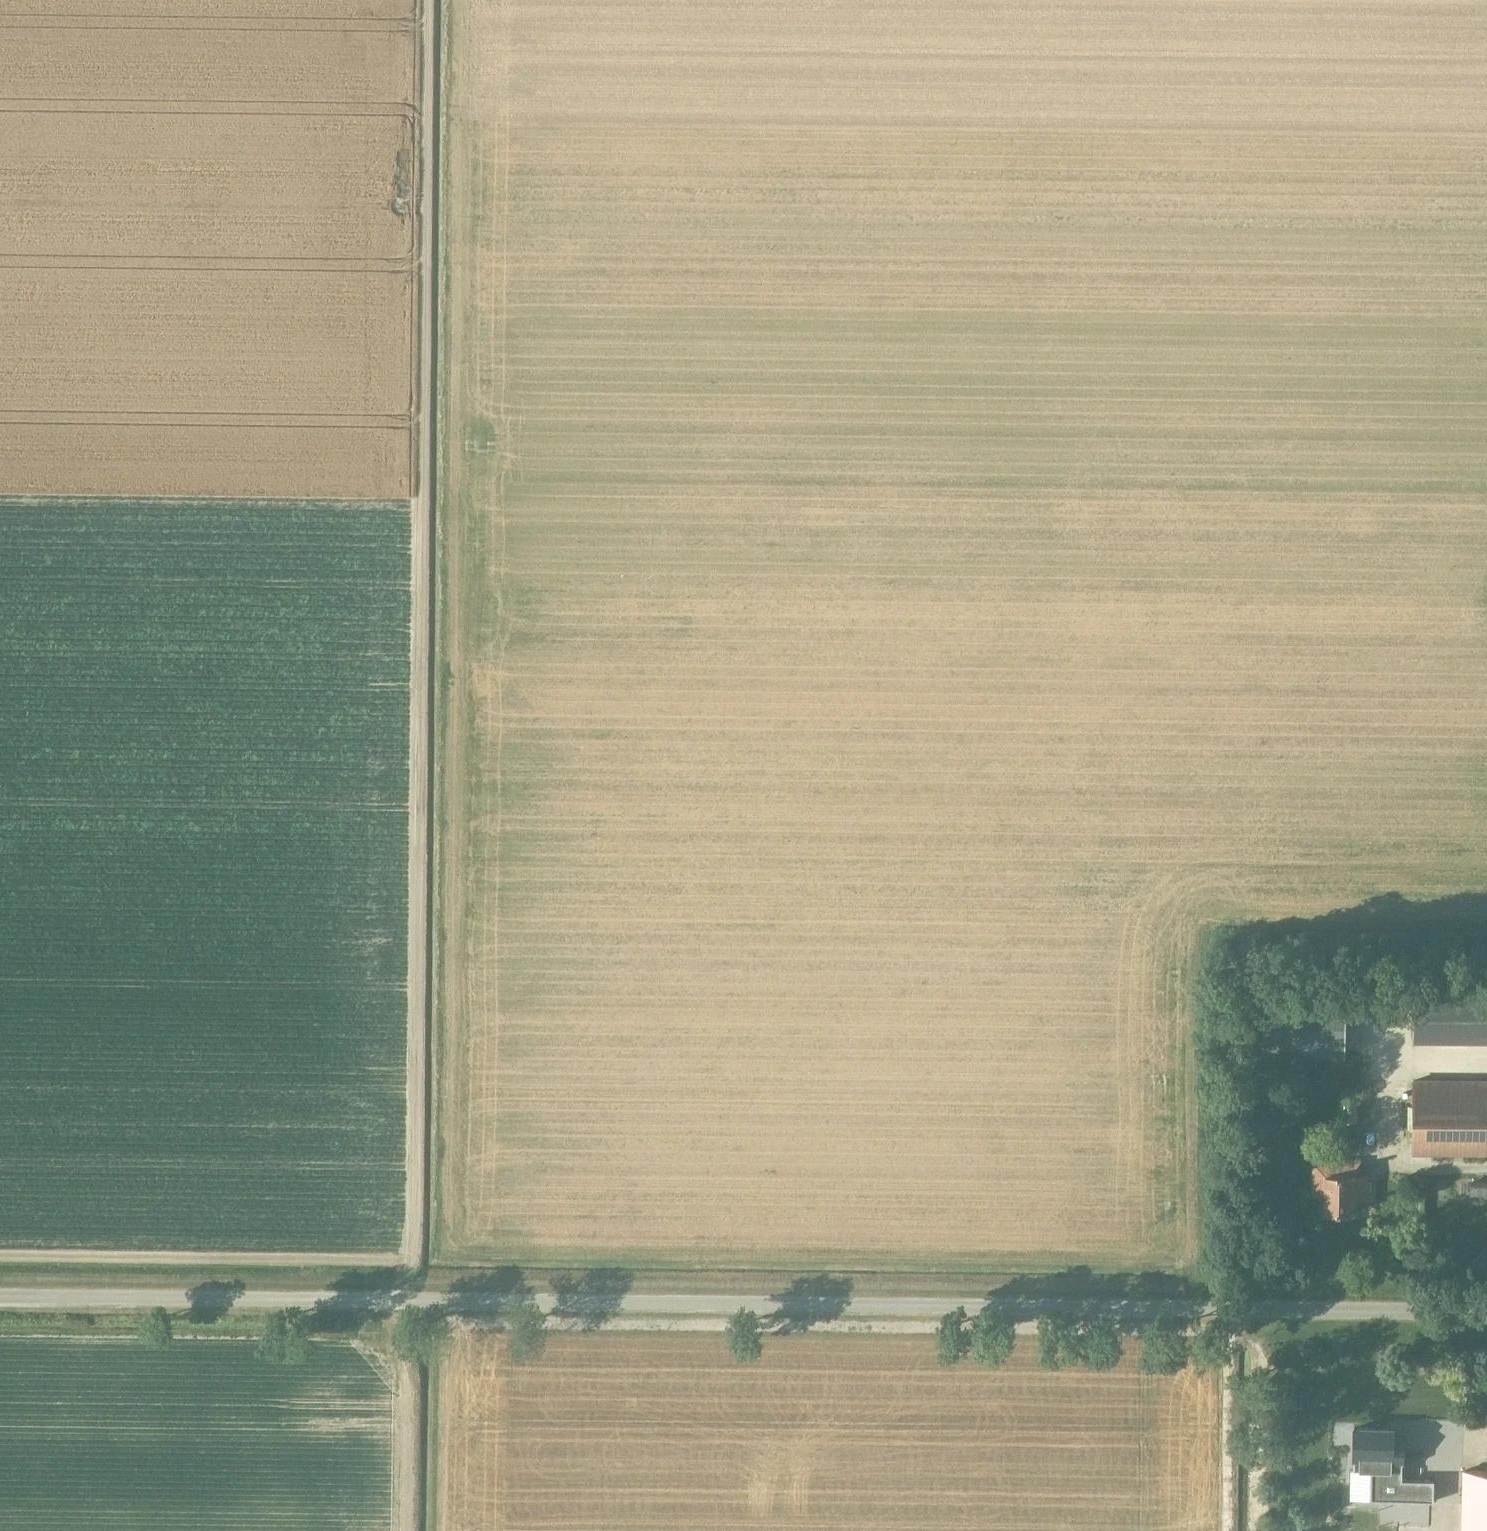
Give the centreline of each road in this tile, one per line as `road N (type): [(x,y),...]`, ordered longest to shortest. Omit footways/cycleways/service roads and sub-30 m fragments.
road 1 (unclassified): [(1486,1311),(0,1296)]

